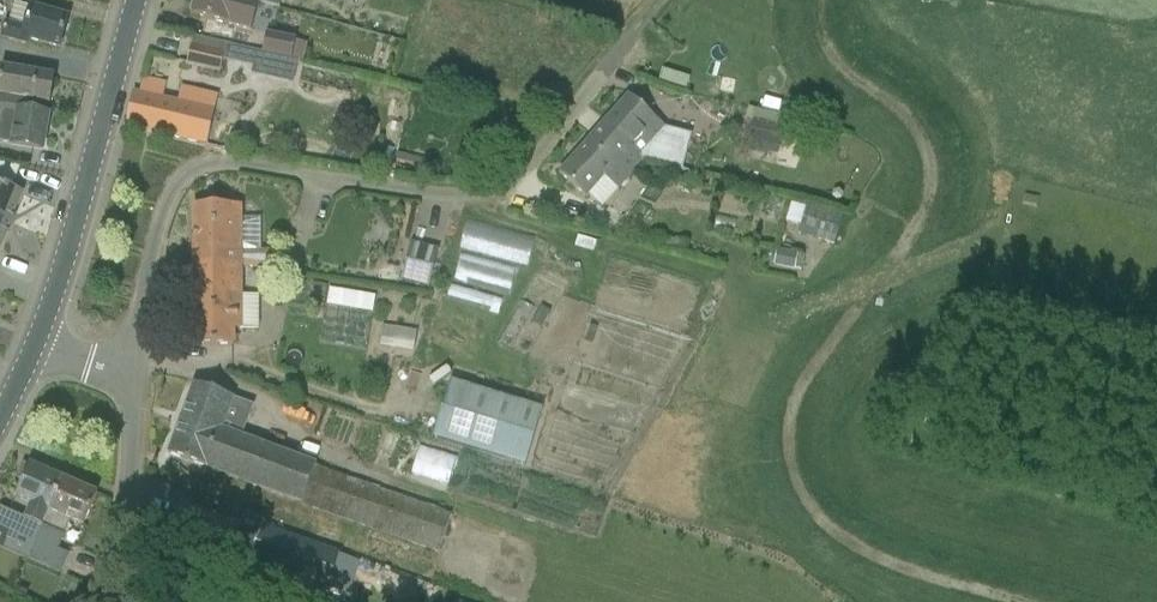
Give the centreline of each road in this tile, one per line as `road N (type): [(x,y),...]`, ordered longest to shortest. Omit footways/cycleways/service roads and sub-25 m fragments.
road 1 (track): [(1016,601),(897,566),(830,530),(791,474),(786,427),(795,389),(919,218),(933,174),(916,125),(849,77),(822,41),(818,0)]
road 2 (tertiary): [(35,349),(136,0)]

